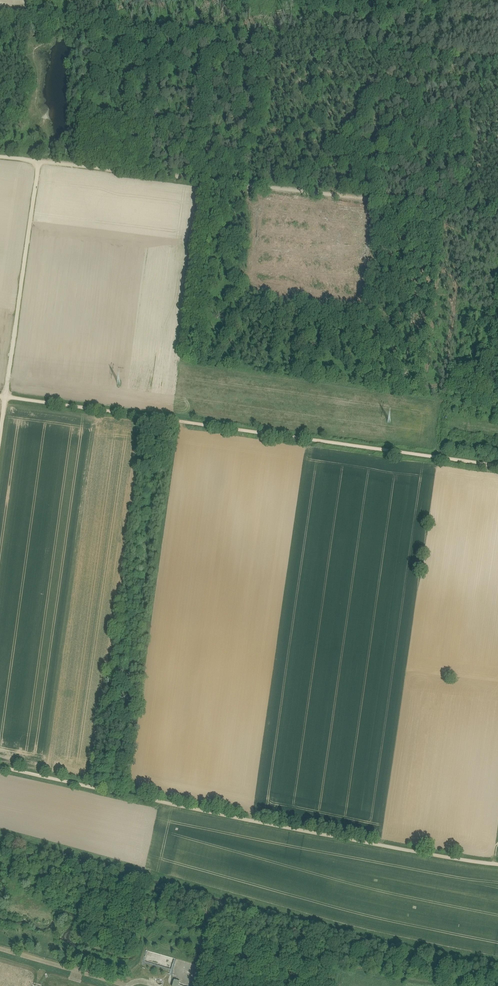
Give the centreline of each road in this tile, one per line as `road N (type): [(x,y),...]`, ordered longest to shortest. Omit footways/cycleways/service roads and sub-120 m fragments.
road 1 (track): [(0,767),(497,864)]
road 2 (track): [(0,156),(497,213)]
road 3 (track): [(5,397),(497,466)]
road 4 (track): [(5,397),(41,160)]

